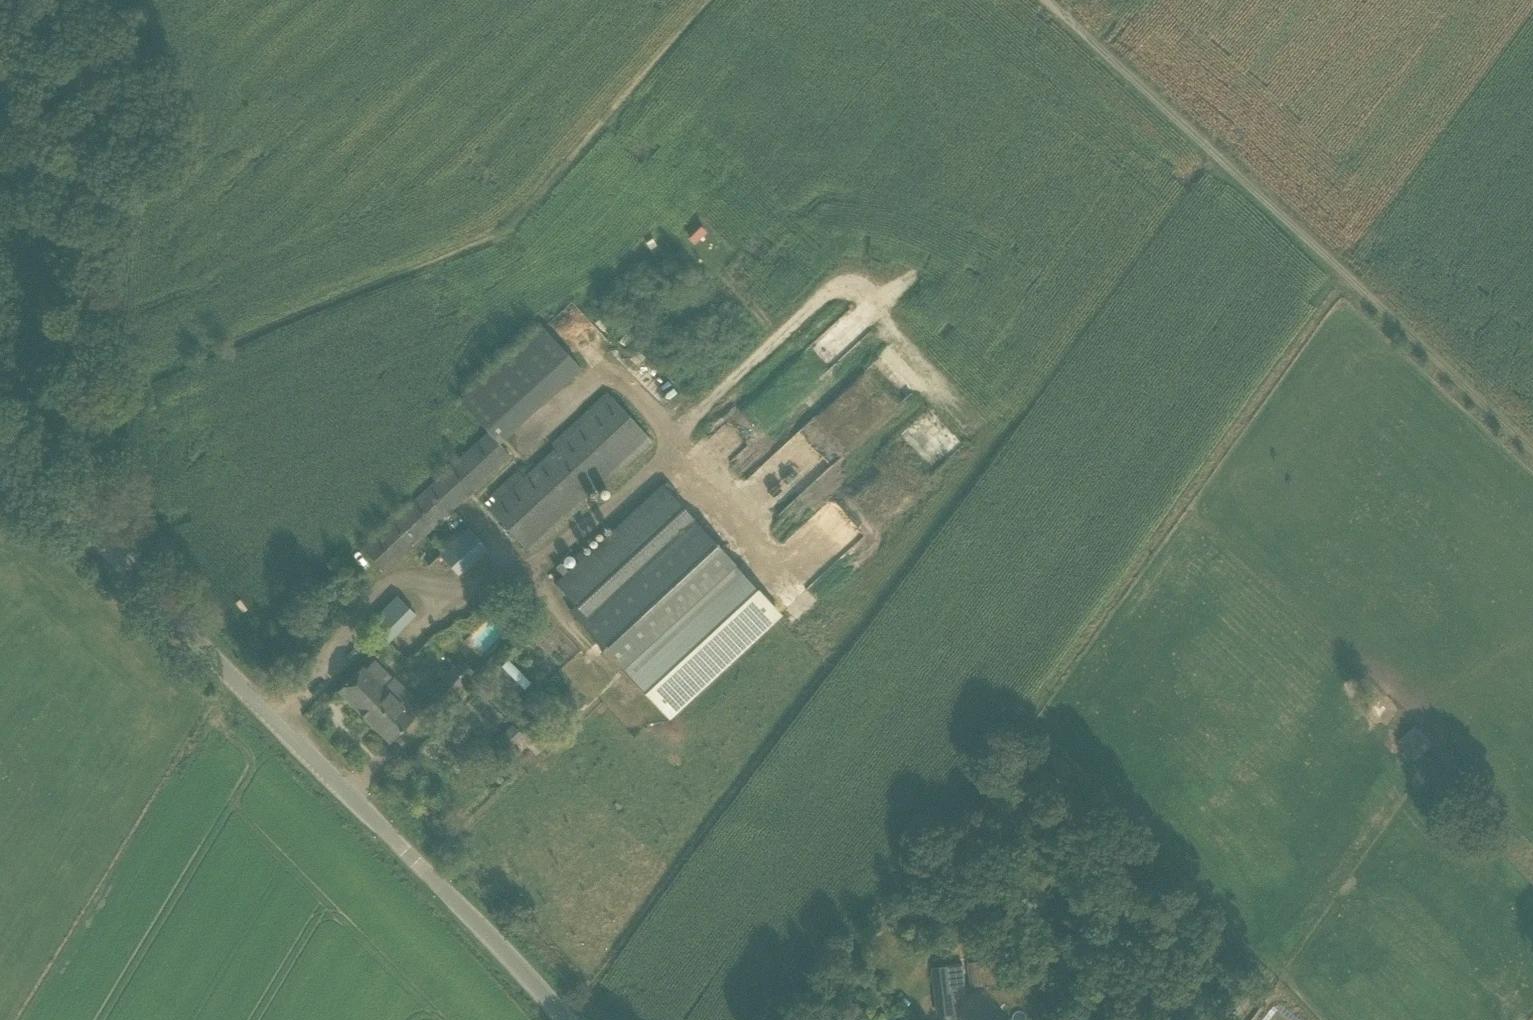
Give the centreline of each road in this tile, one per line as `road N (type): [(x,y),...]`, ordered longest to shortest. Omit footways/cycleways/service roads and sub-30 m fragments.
road 1 (track): [(1532,454),(1037,0)]
road 2 (residential): [(566,1019),(140,584)]
road 3 (unclassified): [(140,584),(99,461),(64,193),(0,70)]
road 4 (track): [(140,584),(0,452)]

